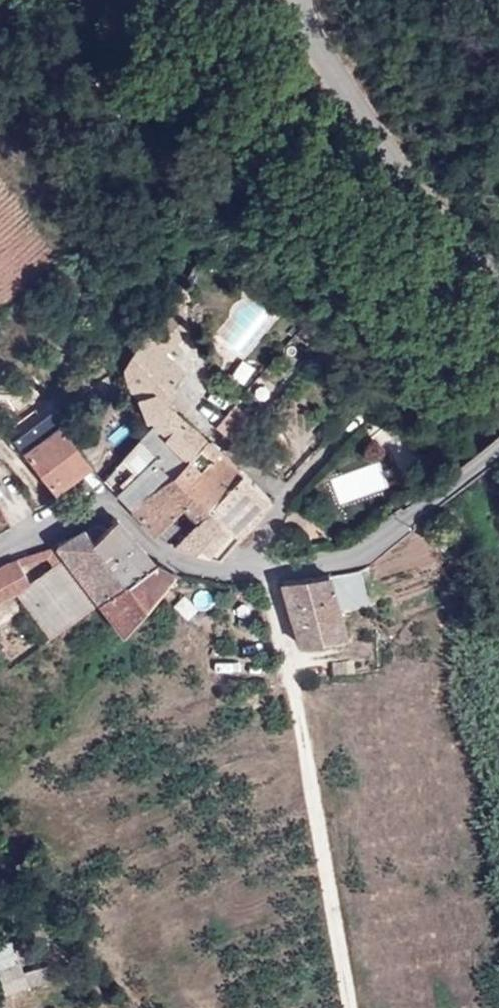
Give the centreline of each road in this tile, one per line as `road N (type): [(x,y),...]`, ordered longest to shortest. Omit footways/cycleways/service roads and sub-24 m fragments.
road 1 (tertiary): [(498,447),(359,555),(256,576),(171,545),(93,495),(0,548)]
road 2 (tertiary): [(288,0),(327,85),(498,284)]

